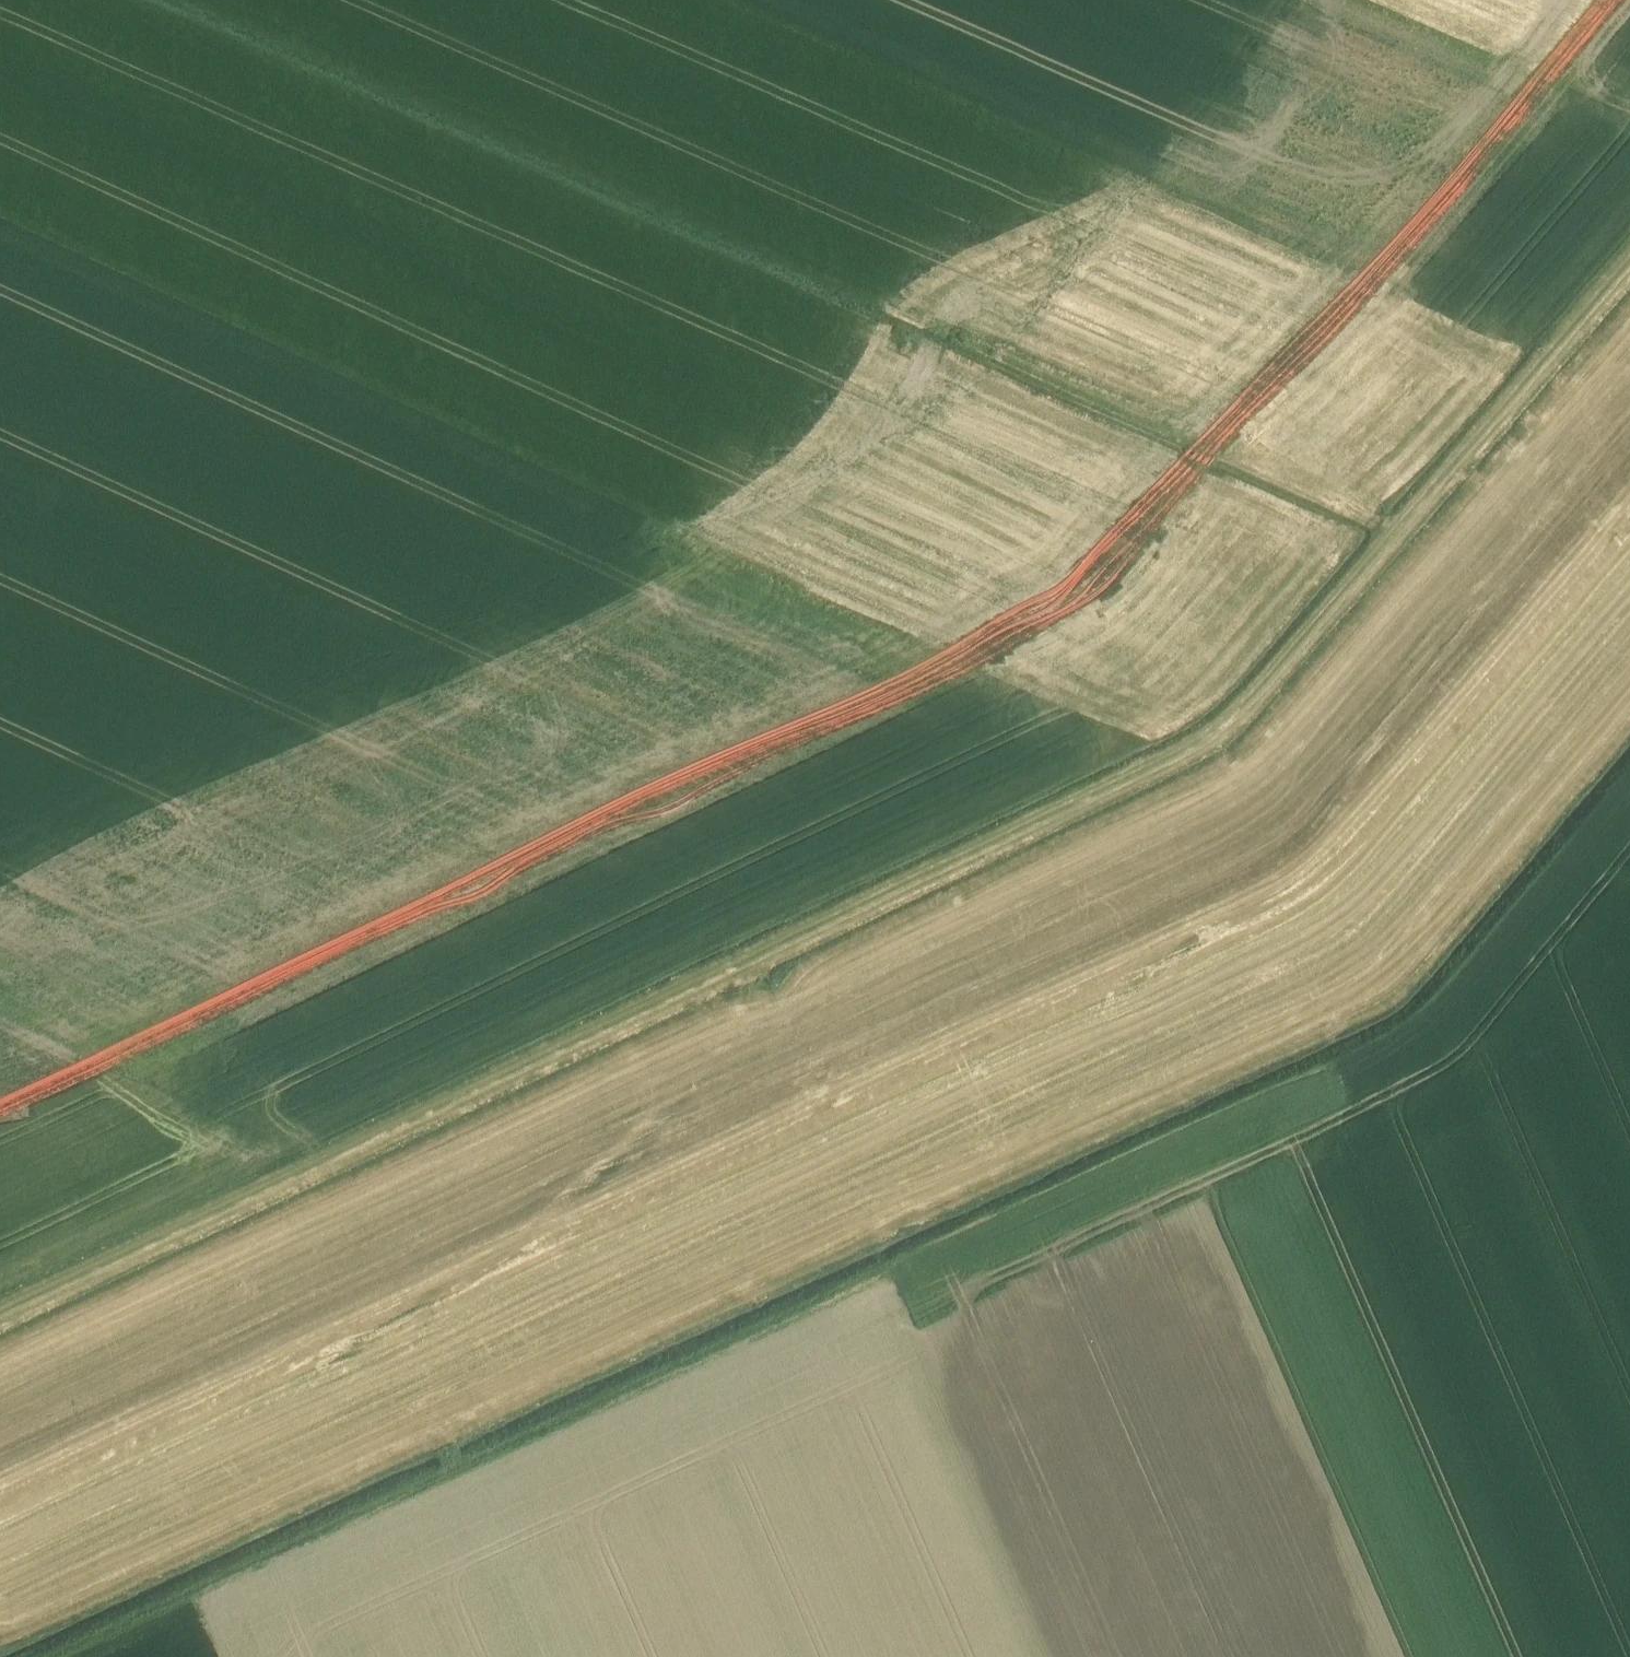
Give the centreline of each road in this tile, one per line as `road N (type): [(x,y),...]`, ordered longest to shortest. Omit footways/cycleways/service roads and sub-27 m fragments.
road 1 (track): [(1629,258),(1207,729),(1088,795),(0,1309)]

